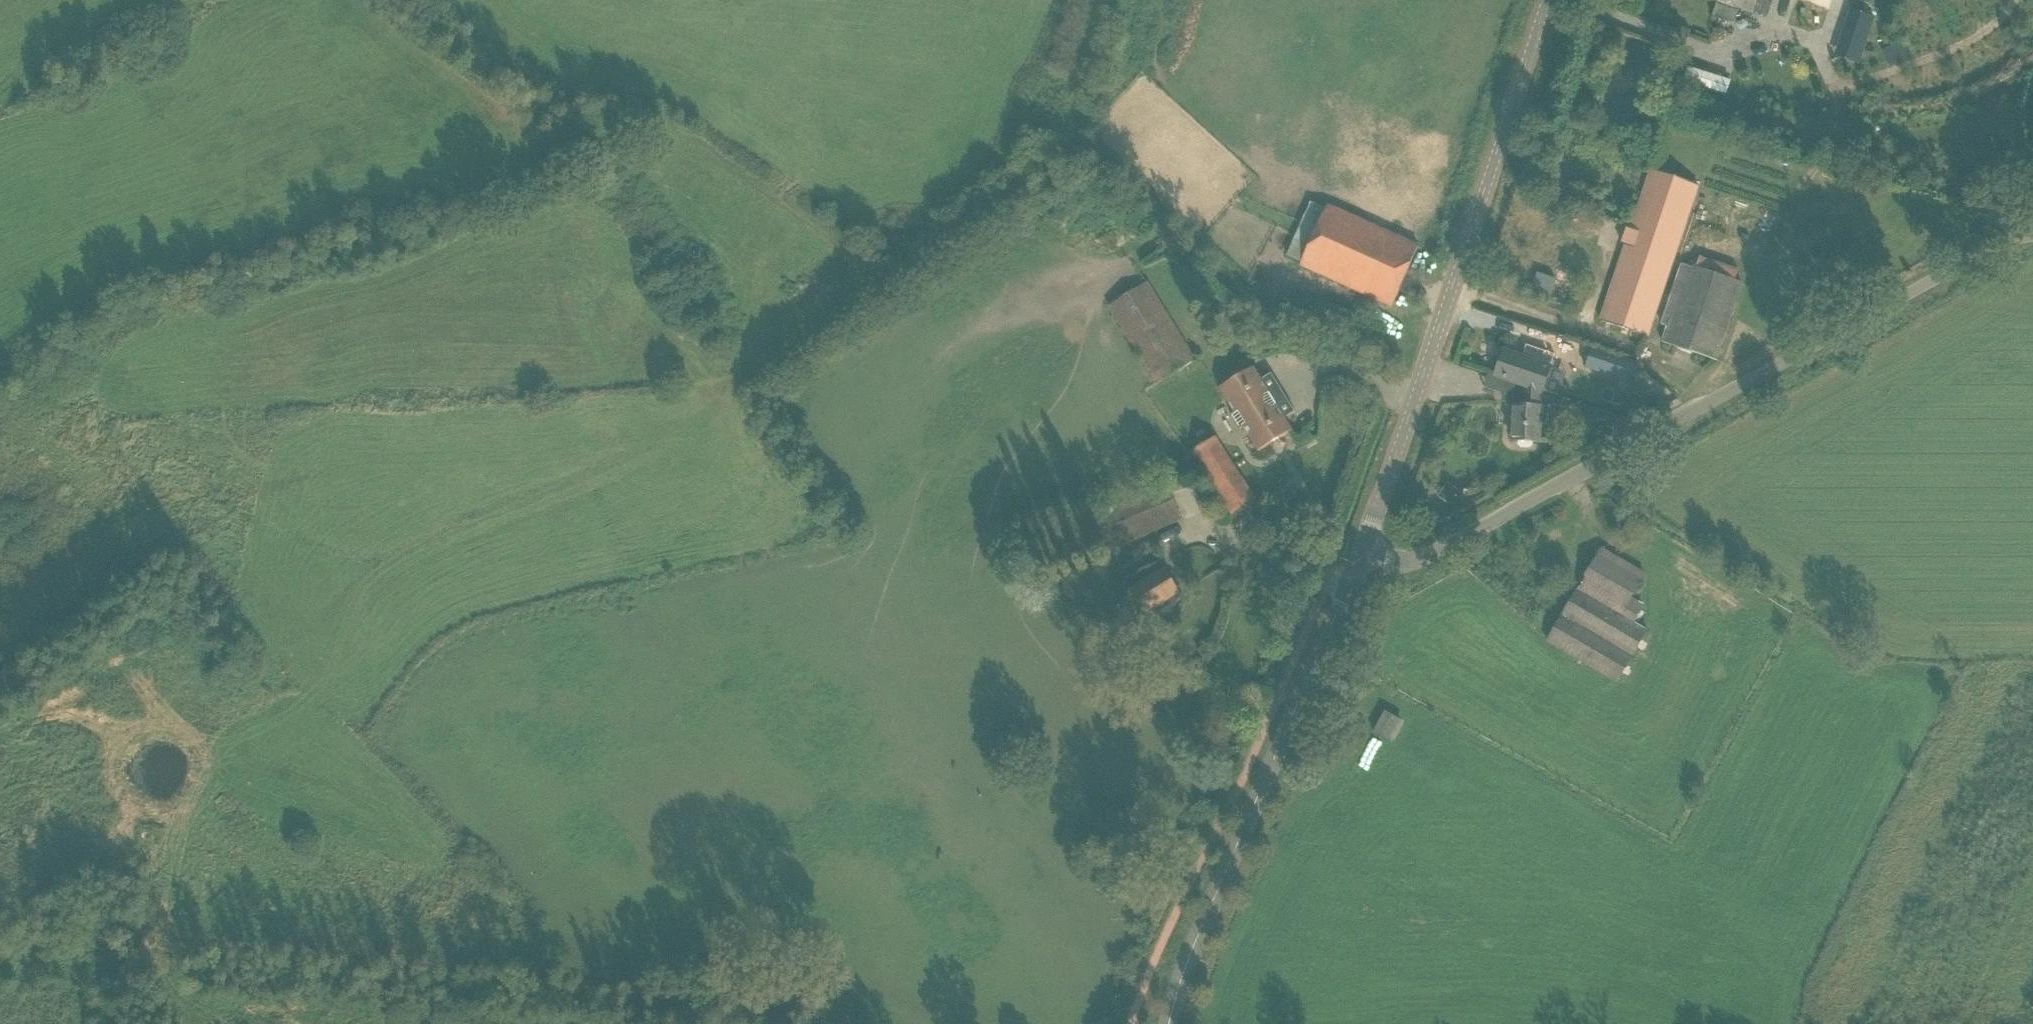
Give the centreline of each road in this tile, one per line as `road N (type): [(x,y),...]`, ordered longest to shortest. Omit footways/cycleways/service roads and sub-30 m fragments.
road 1 (unclassified): [(2032,234),(1995,246),(1424,556),(1403,564),(1360,556)]
road 2 (tertiary): [(1360,556),(1547,0)]
road 3 (tertiary): [(1168,1023),(1197,937),(1360,556)]

